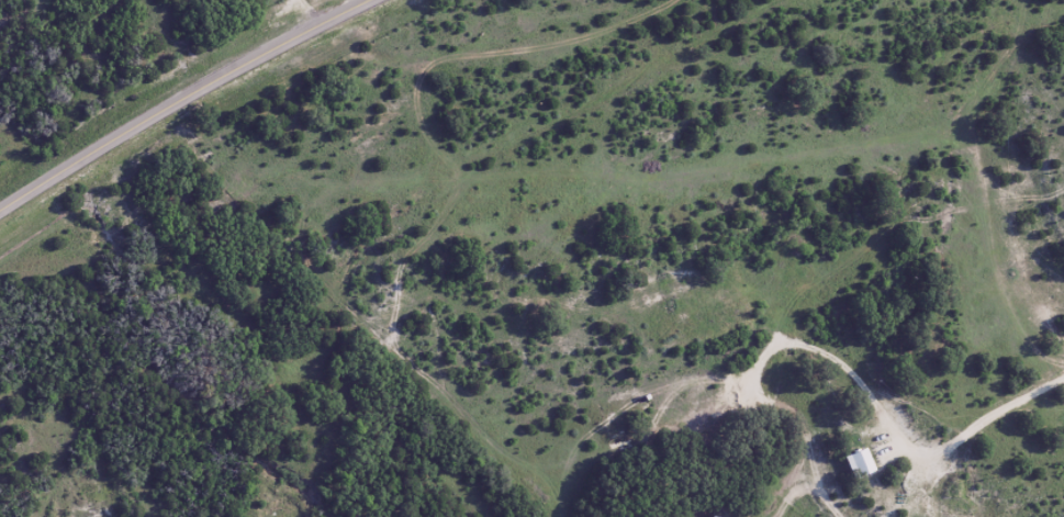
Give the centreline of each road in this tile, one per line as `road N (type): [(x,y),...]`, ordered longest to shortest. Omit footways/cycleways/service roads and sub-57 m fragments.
road 1 (tertiary): [(0,212),(58,170),(377,0)]
road 2 (residential): [(1063,382),(973,434),(951,458),(944,516)]

